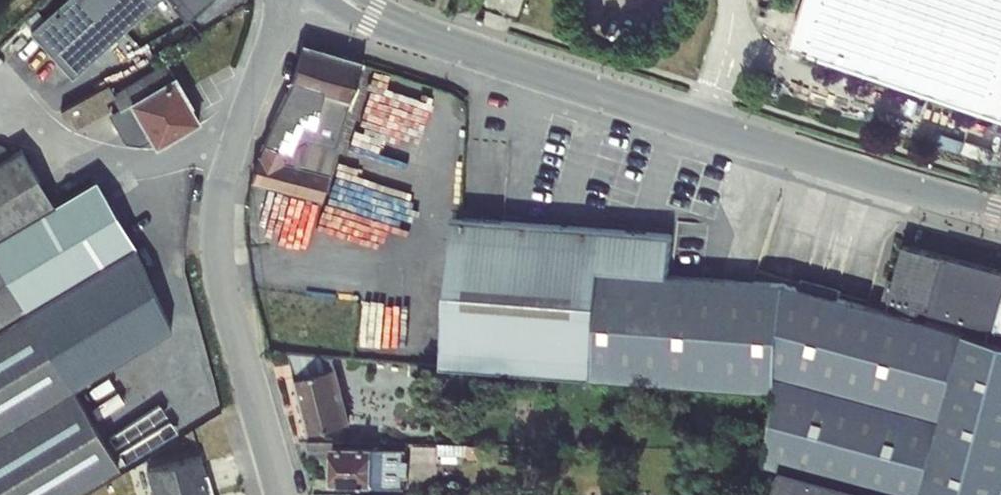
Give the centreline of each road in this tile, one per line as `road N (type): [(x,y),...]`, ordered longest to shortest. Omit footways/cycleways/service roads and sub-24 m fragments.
road 1 (secondary): [(1000,209),(699,129),(490,60),(362,0)]
road 2 (unclassified): [(296,0),(219,211),(225,294),(277,494)]

